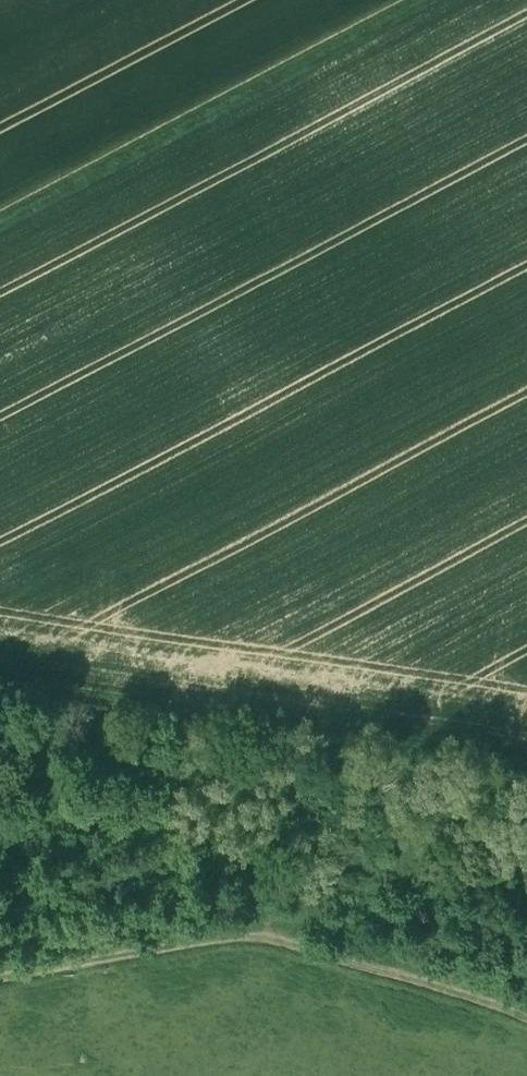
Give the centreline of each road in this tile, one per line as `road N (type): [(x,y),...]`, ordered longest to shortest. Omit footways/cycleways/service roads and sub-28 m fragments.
road 1 (track): [(0,981),(258,935),(526,1018)]
road 2 (track): [(526,756),(0,674)]
road 3 (track): [(424,0),(0,224)]

